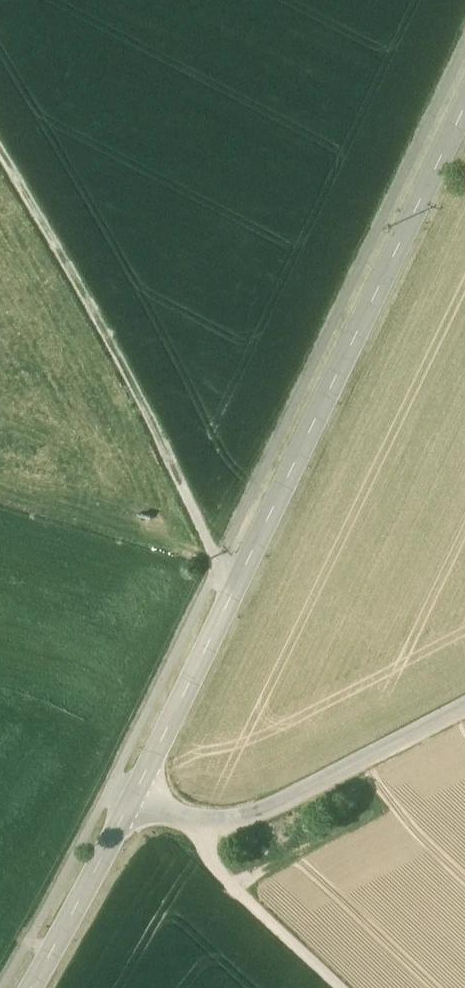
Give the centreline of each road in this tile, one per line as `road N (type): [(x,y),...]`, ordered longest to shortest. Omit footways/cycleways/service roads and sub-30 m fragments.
road 1 (tertiary): [(464,111),(128,803)]
road 2 (track): [(238,586),(221,567),(0,150)]
road 3 (residential): [(464,707),(287,799),(233,818),(128,803)]
road 4 (track): [(342,987),(221,873),(203,820)]
road 5 (tertiary): [(128,803),(32,987)]
road 6 (track): [(378,812),(233,886)]

